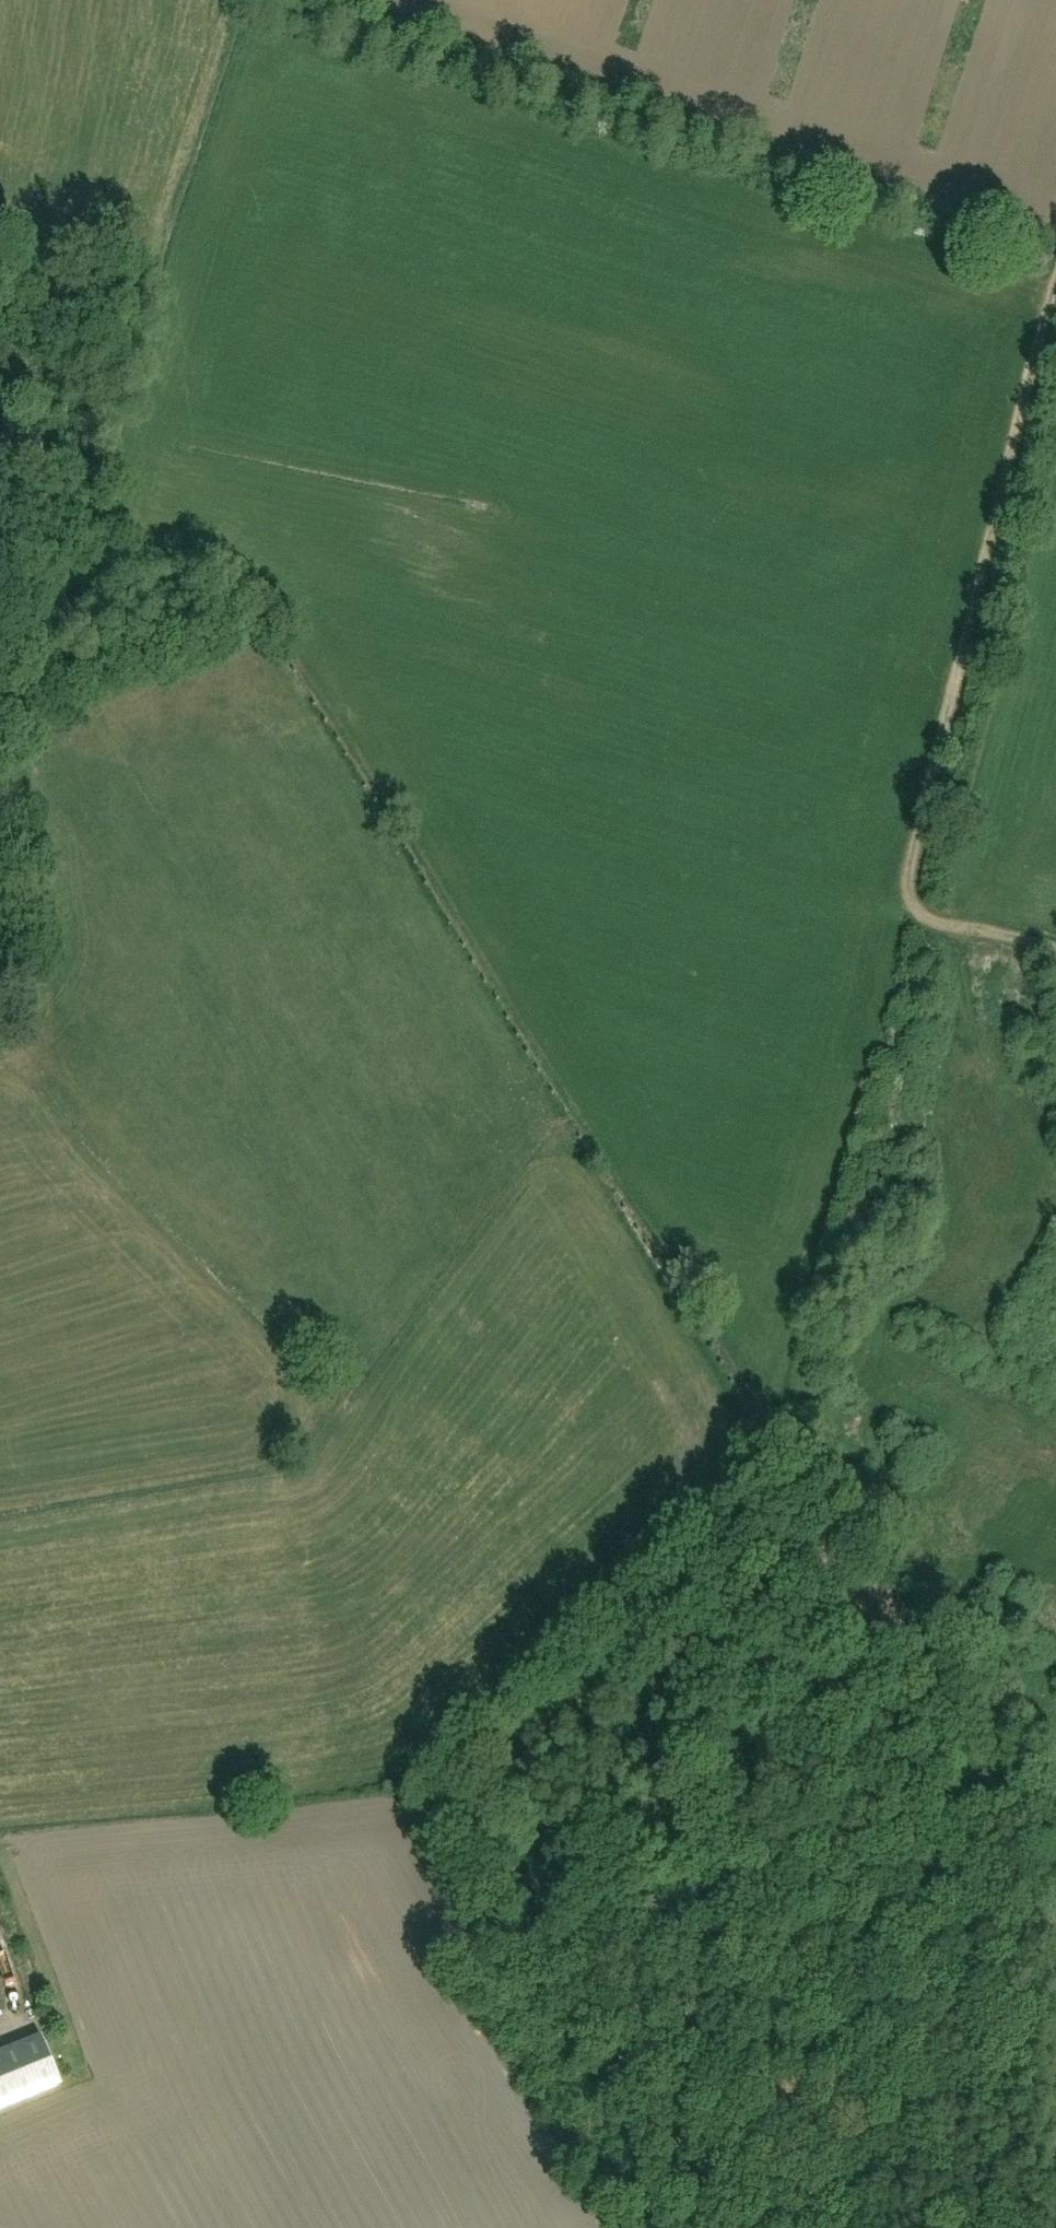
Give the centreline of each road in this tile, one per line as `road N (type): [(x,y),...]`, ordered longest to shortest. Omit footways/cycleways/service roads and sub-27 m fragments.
road 1 (track): [(1055,952),(928,917),(908,880),(1055,297)]

